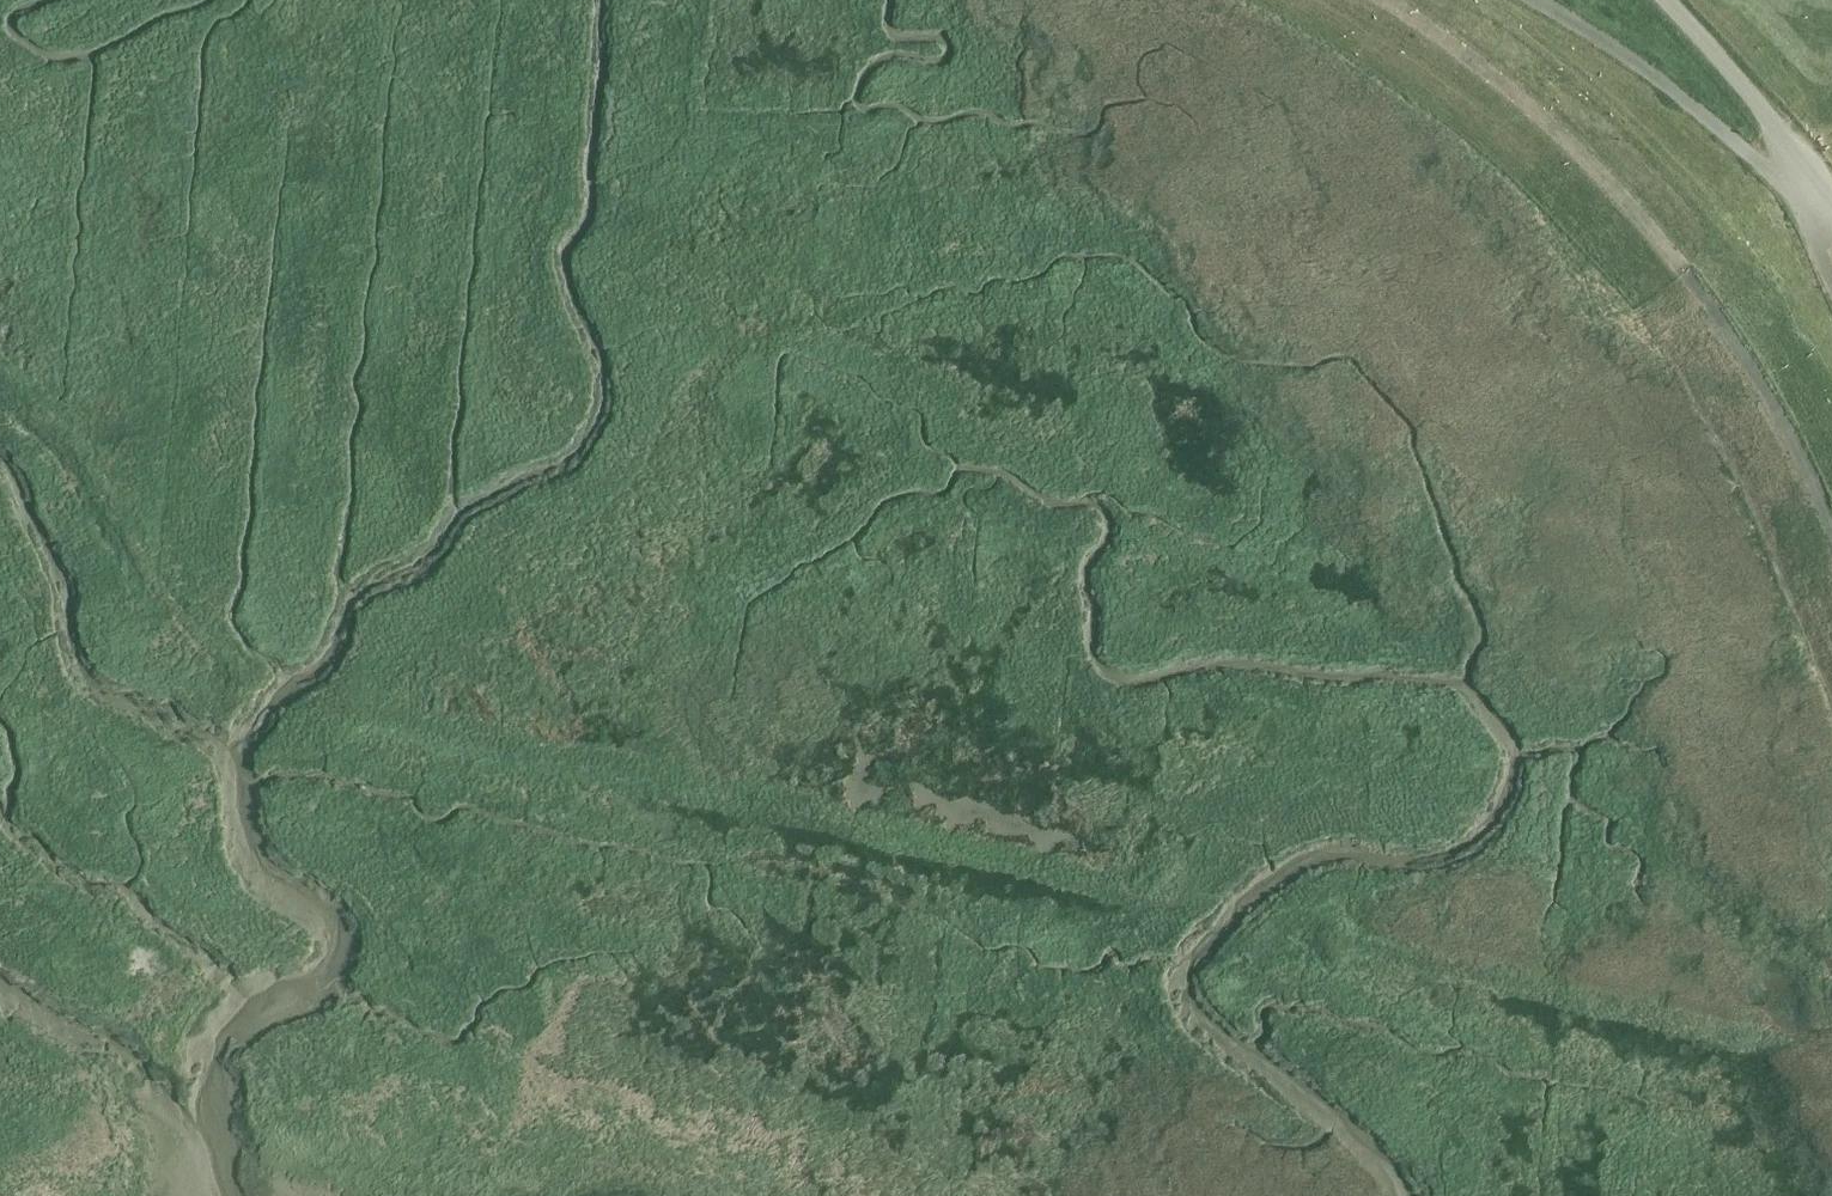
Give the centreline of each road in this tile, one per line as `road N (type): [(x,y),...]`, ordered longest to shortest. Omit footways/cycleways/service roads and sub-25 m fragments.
road 1 (track): [(1831,529),(1807,467),(1730,330),(1621,188),(1443,30),(1390,0)]
road 2 (track): [(1538,0),(1631,57),(1767,167),(1809,171)]
road 3 (unclassified): [(1831,201),(1666,0)]

